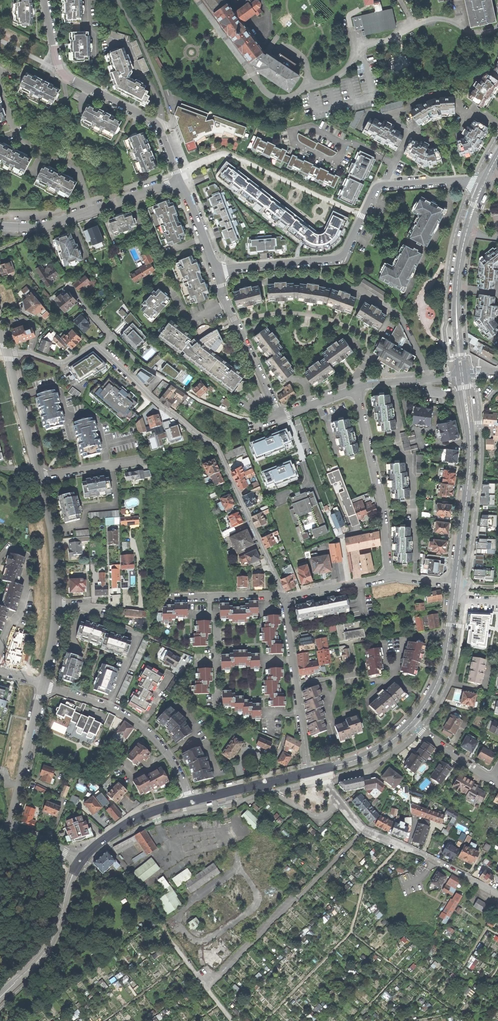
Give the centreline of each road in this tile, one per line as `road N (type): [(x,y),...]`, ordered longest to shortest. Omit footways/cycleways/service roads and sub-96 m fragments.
road 1 (residential): [(284,596),(217,446),(101,348),(62,363),(8,352)]
road 2 (residential): [(484,183),(382,186),(340,259),(215,272)]
road 3 (residential): [(46,0),(63,71),(161,128),(182,181)]
road 4 (residential): [(456,584),(472,461),(463,374)]
road 5 (residential): [(42,684),(142,725),(169,755),(191,801)]
road 6 (residential): [(463,374),(460,270),(484,183)]
road 7 (residential): [(390,577),(356,388)]
road 8 (residential): [(0,227),(49,225),(182,181)]
road 9 (residential): [(341,802),(366,831),(497,894)]
road 10 (residential): [(309,772),(284,596)]
road 11 (residential): [(81,861),(51,943),(0,997)]
road 12 (residential): [(215,272),(280,413)]
road 13 (residential): [(411,724),(443,671),(456,584)]
road 14 (residential): [(42,684),(9,827)]
road 15 (residential): [(8,352),(40,478)]
road 16 (residential): [(40,478),(58,606)]
road 17 (residential): [(191,801),(136,819),(81,861)]
road 18 (residential): [(284,596),(159,599)]

